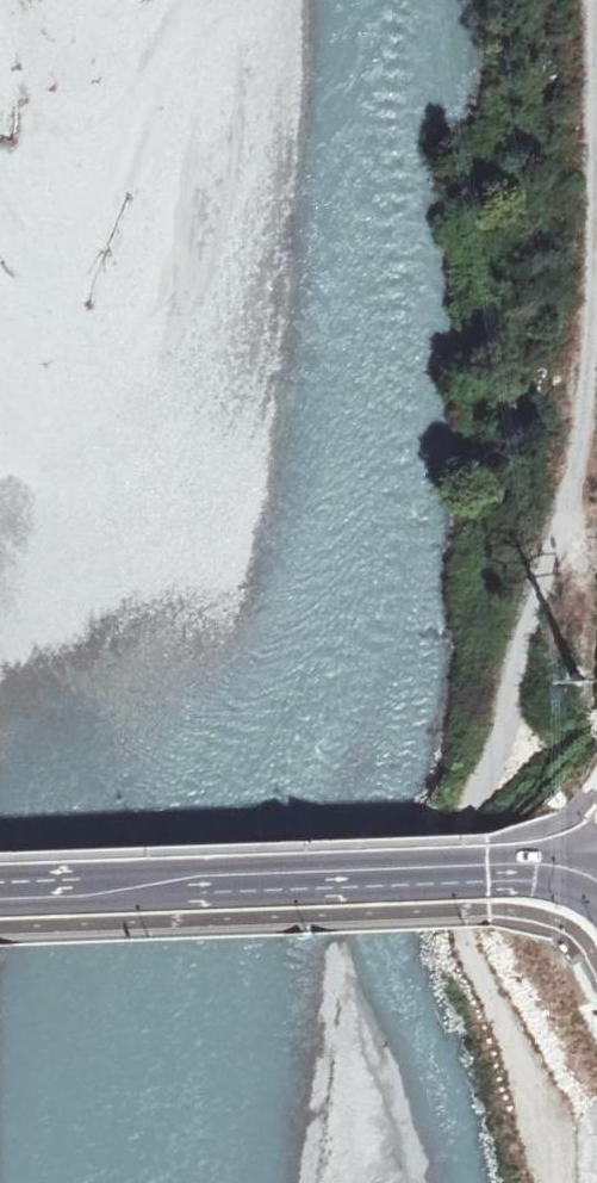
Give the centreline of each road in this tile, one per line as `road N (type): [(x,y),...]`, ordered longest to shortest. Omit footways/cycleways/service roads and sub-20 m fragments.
road 1 (track): [(544,1182),(463,941),(463,815),(572,499),(596,344)]
road 2 (tertiary): [(487,873),(0,893)]
road 3 (track): [(596,315),(596,0)]

